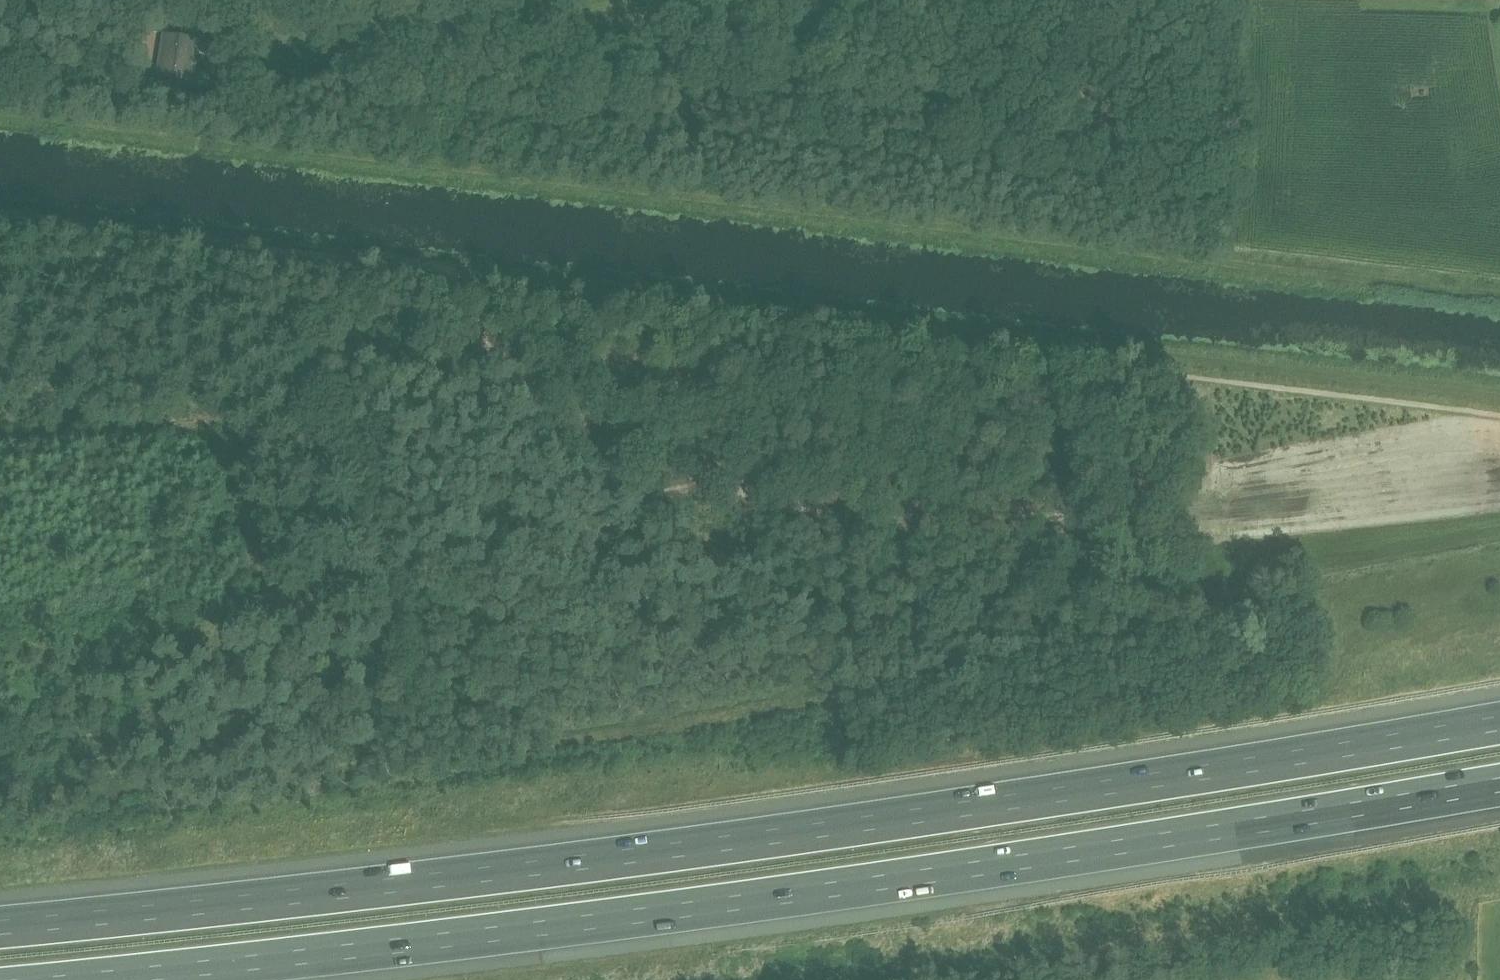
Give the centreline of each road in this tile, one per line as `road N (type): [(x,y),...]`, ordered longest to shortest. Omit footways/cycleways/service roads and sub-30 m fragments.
road 1 (motorway): [(1499,721),(946,811),(0,927)]
road 2 (motorway): [(77,979),(775,898),(1499,785)]

